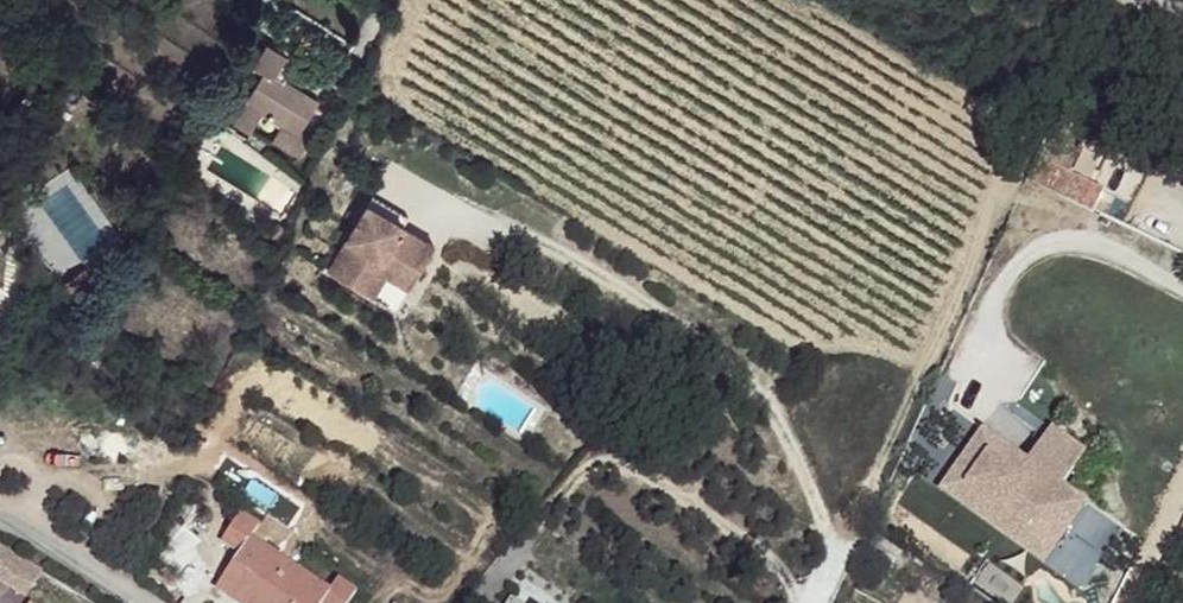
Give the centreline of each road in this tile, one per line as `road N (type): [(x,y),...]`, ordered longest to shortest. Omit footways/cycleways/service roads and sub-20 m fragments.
road 1 (residential): [(135,602),(48,540),(0,520)]

